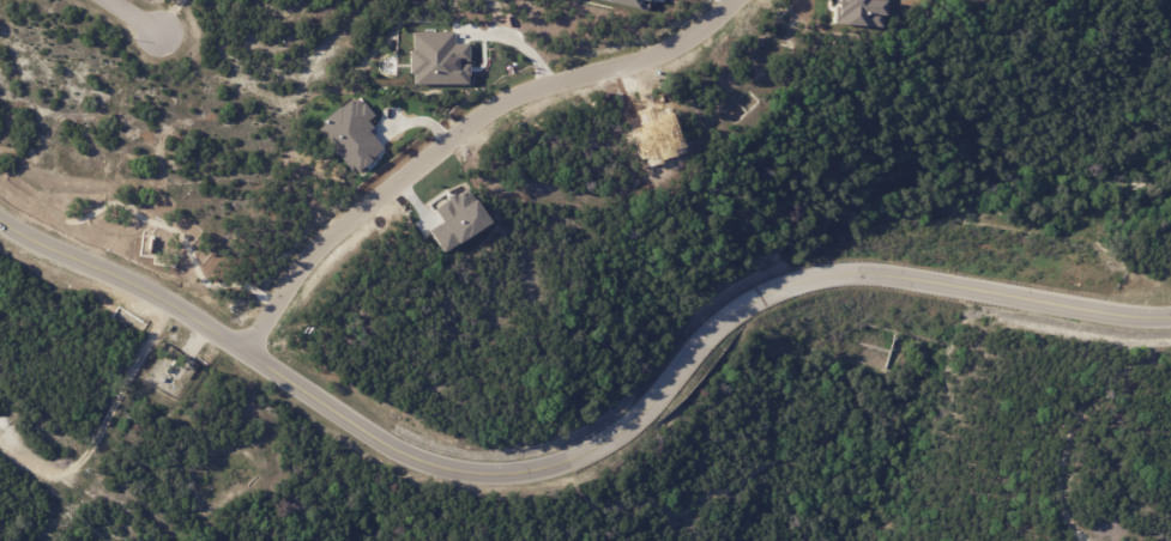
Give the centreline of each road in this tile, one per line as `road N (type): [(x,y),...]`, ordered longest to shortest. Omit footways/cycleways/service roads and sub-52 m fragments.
road 1 (residential): [(1170,317),(1118,317),(823,274),(762,291),(732,310),(648,403),(593,446),(521,472),(479,473),(406,460),(138,285),(66,260),(0,222)]
road 2 (residential): [(245,355),(328,239),(496,107),(689,43),(738,0)]

